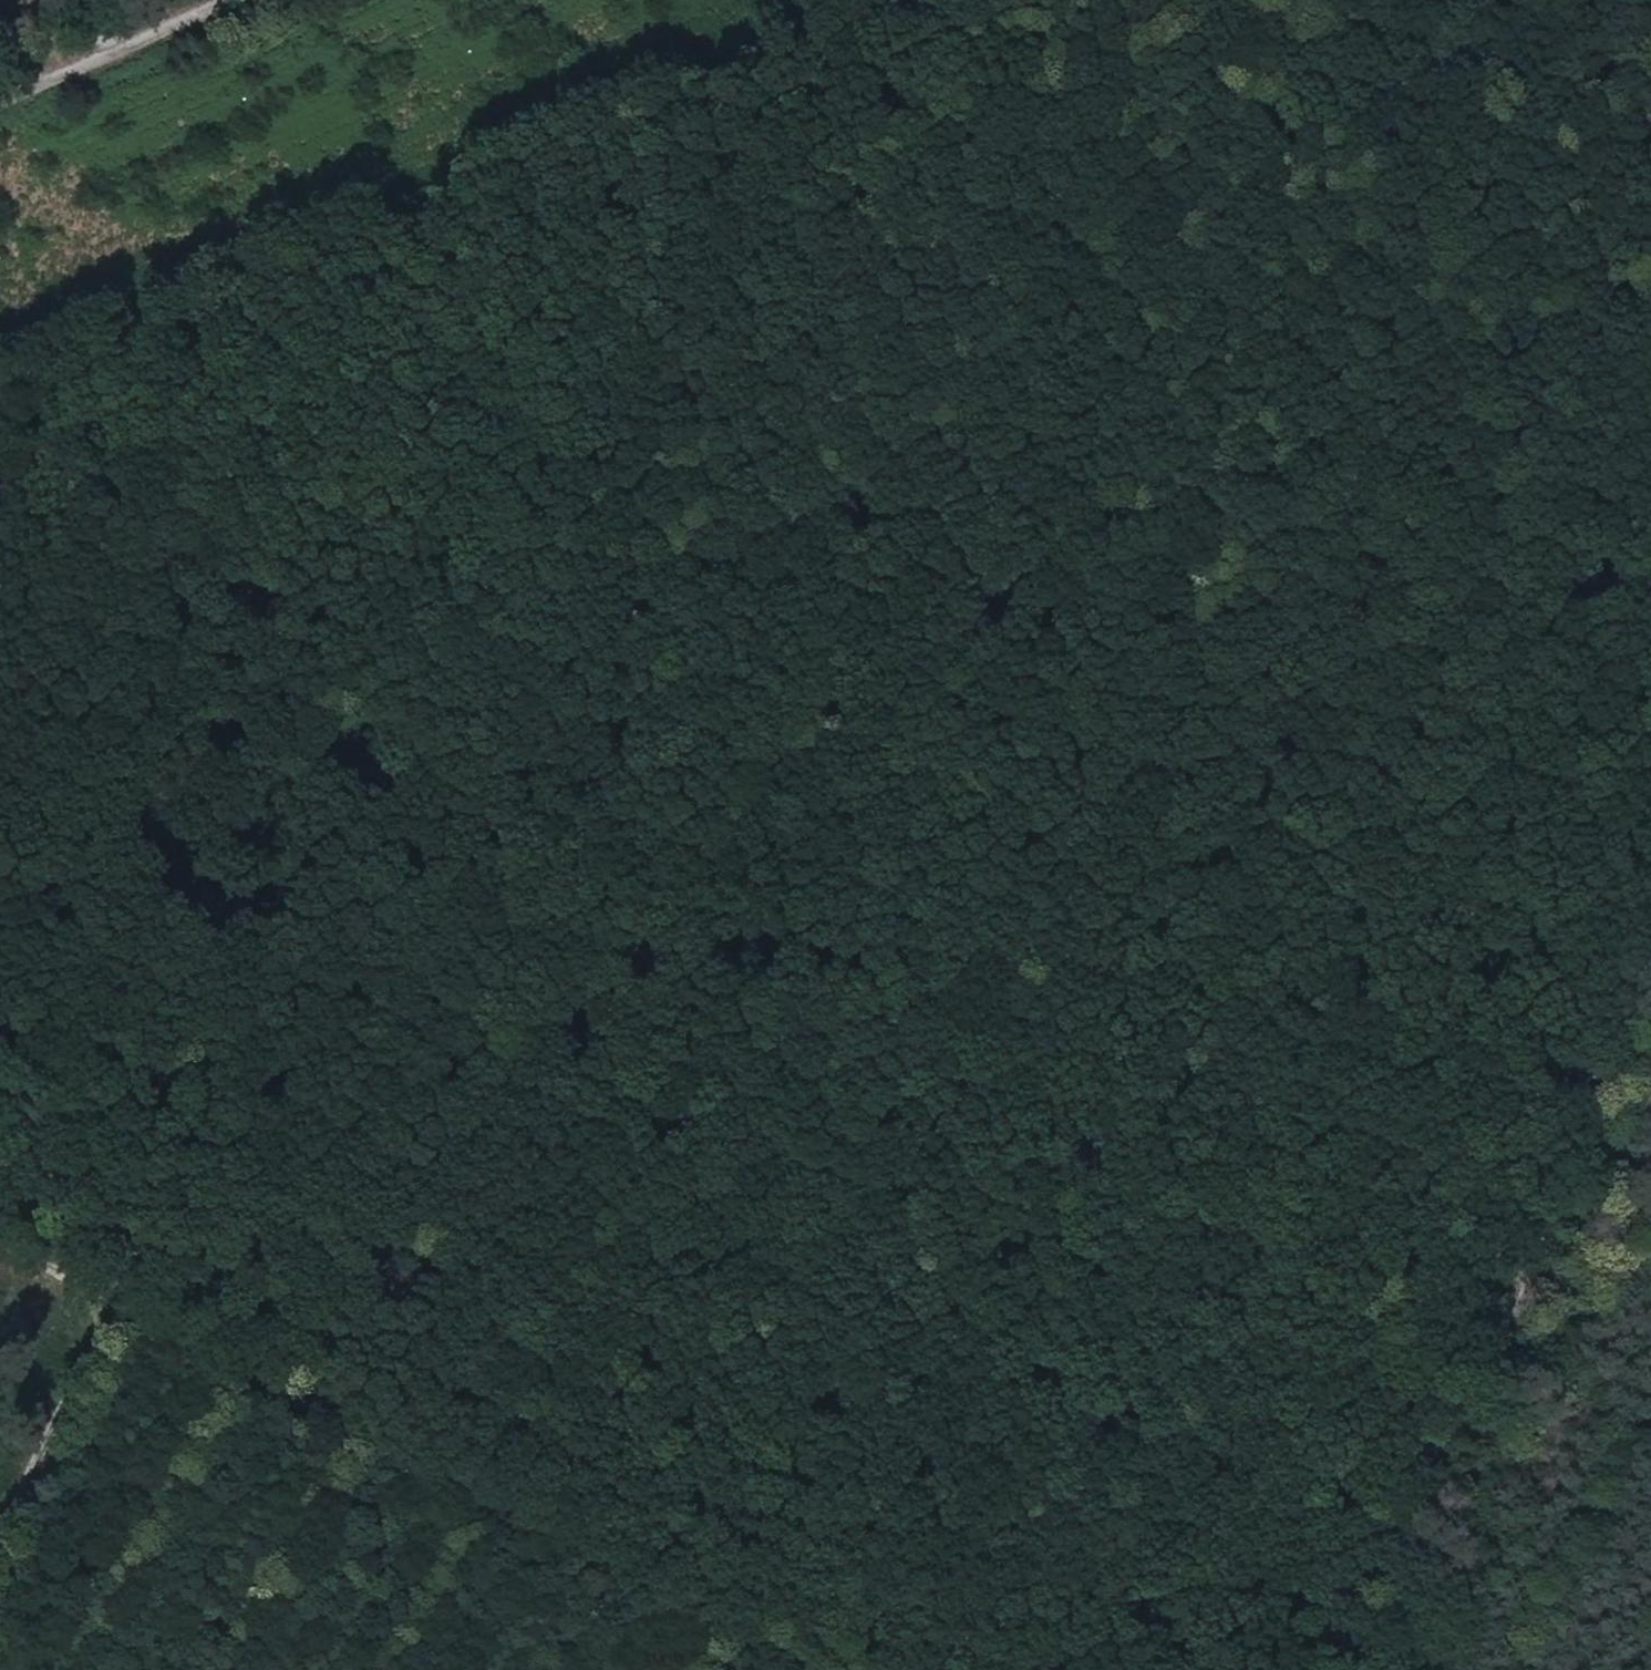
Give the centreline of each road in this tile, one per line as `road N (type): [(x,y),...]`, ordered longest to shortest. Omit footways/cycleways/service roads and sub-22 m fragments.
road 1 (track): [(0,1239),(832,1669)]
road 2 (track): [(233,0),(0,101)]

